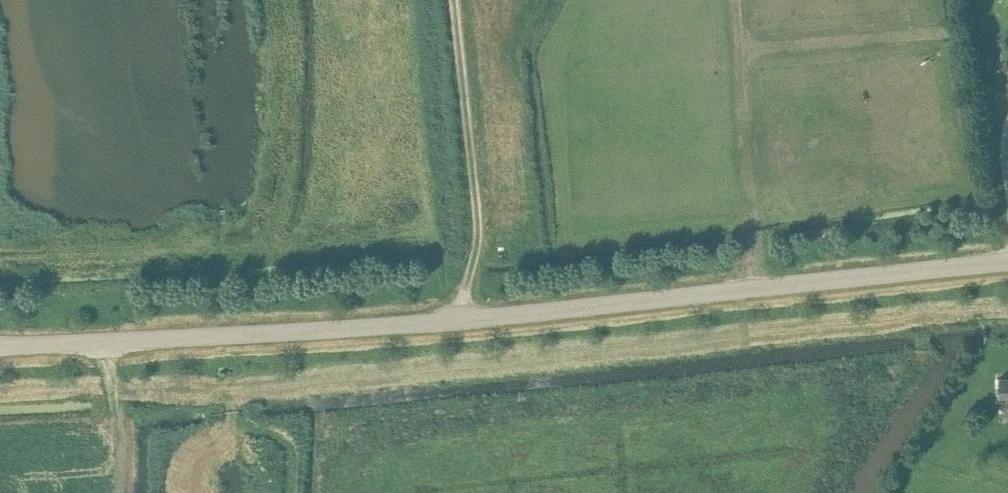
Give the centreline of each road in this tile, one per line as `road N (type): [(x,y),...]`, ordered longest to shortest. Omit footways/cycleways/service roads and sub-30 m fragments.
road 1 (unclassified): [(0,347),(518,320),(1007,267)]

